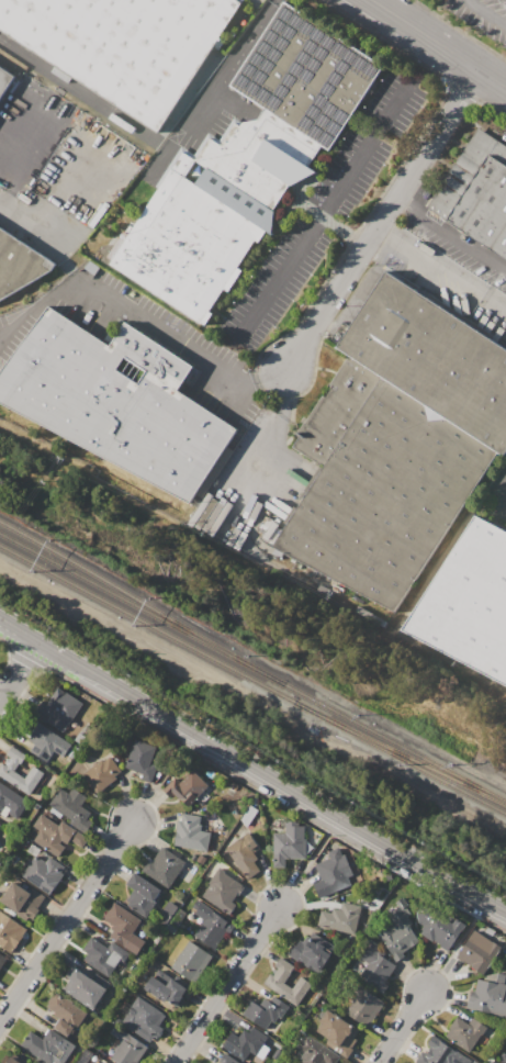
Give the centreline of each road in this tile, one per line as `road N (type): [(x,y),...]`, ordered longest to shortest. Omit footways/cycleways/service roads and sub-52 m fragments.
road 1 (residential): [(479,72),(284,369)]
road 2 (tertiary): [(505,913),(218,751)]
road 3 (residential): [(0,1020),(133,821)]
road 4 (residential): [(175,1062),(280,907)]
road 5 (secondary): [(505,90),(368,0)]
road 6 (tertiary): [(218,751),(114,689)]

